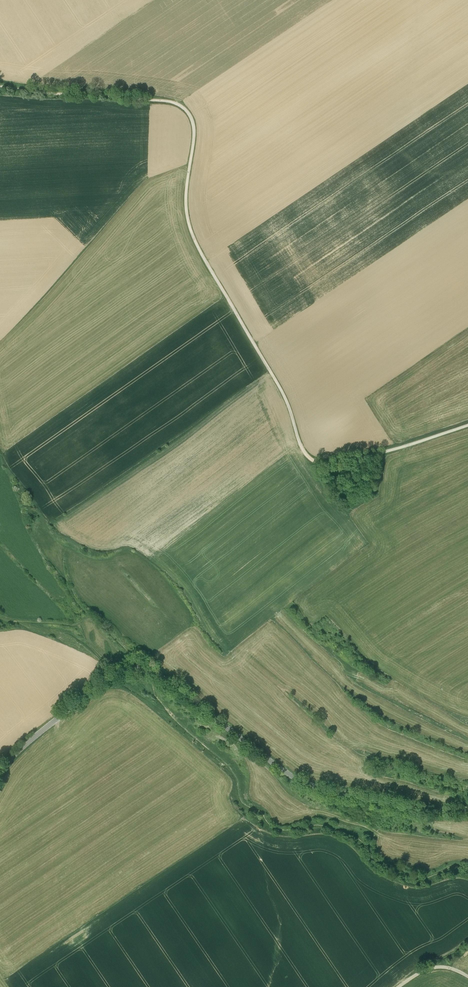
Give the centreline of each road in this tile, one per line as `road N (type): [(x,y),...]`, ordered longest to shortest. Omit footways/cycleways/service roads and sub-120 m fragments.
road 1 (unclassified): [(467,425),(338,463),(310,457),(285,396),(191,232),(186,196),(194,132),(187,111),(168,101),(0,86)]
road 2 (unclassified): [(467,810),(412,807),(310,784),(170,683),(139,670),(100,684),(0,771)]

